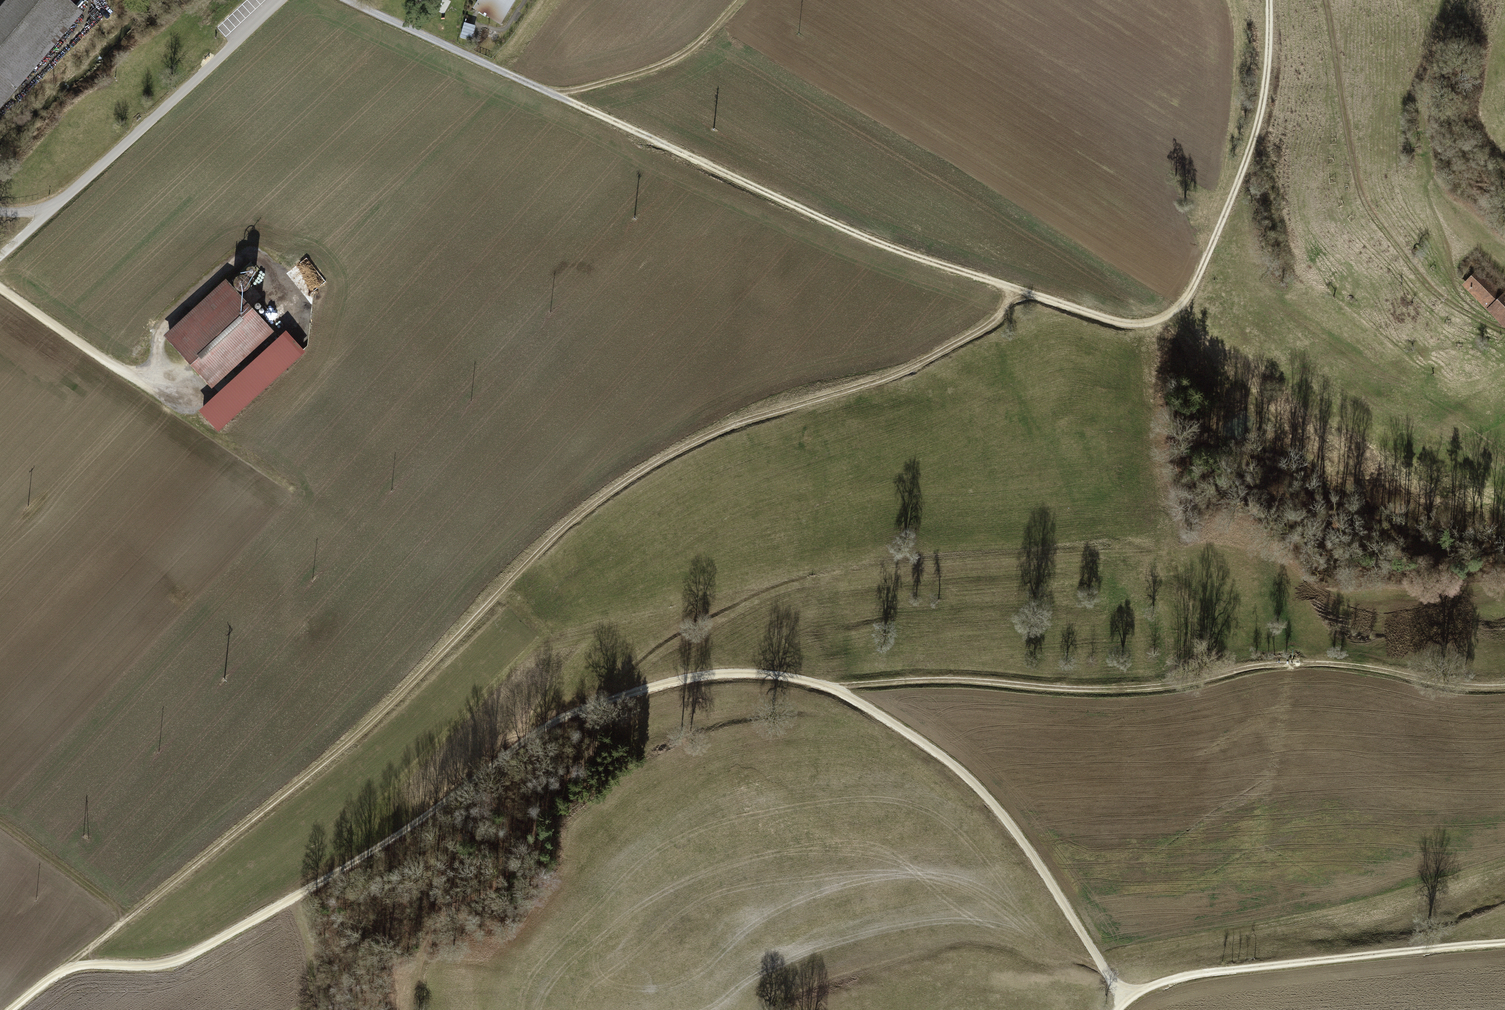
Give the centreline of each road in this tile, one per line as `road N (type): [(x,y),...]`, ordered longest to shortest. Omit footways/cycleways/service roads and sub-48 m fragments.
road 1 (track): [(1124,1003),(1026,843),(951,765),(826,686),(727,673),(653,687),(553,722),(250,923),(173,962),(61,970),(12,1009)]
road 2 (track): [(353,0),(837,225),(1125,323),(1167,316),(1197,279),(1257,127),(1270,0)]
road 3 (track): [(1015,288),(998,319),(916,364),(712,432),(630,477),(574,519),(381,714),(61,970)]
road 4 (track): [(1504,686),(1319,663),(1123,689),(934,680),(826,686)]
road 5 (track): [(1504,943),(1177,977),(1118,1009)]
road 6 (track): [(1500,329),(1423,280),(1367,209),(1324,0)]
road 7 (track): [(552,93),(673,65),(741,0)]

